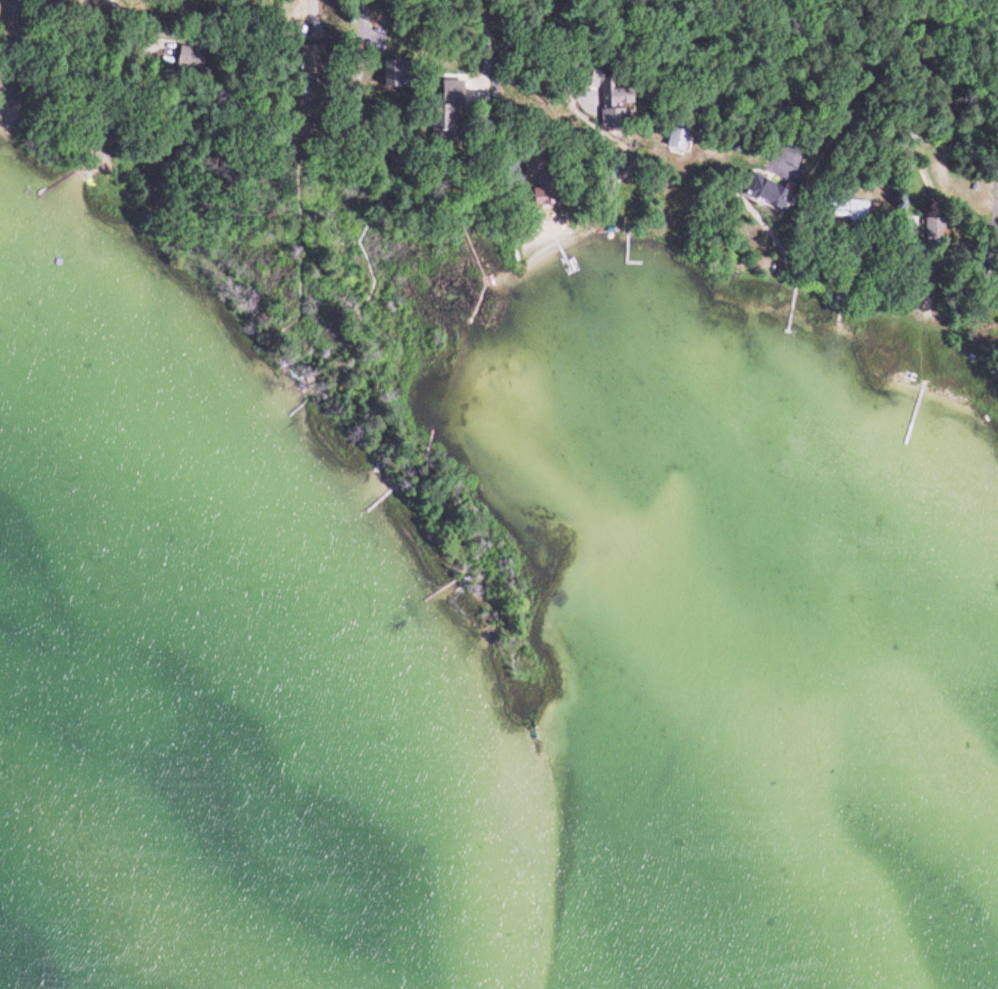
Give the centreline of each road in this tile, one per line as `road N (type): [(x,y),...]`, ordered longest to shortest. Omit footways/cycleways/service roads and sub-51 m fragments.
road 1 (track): [(739,0),(997,57)]

